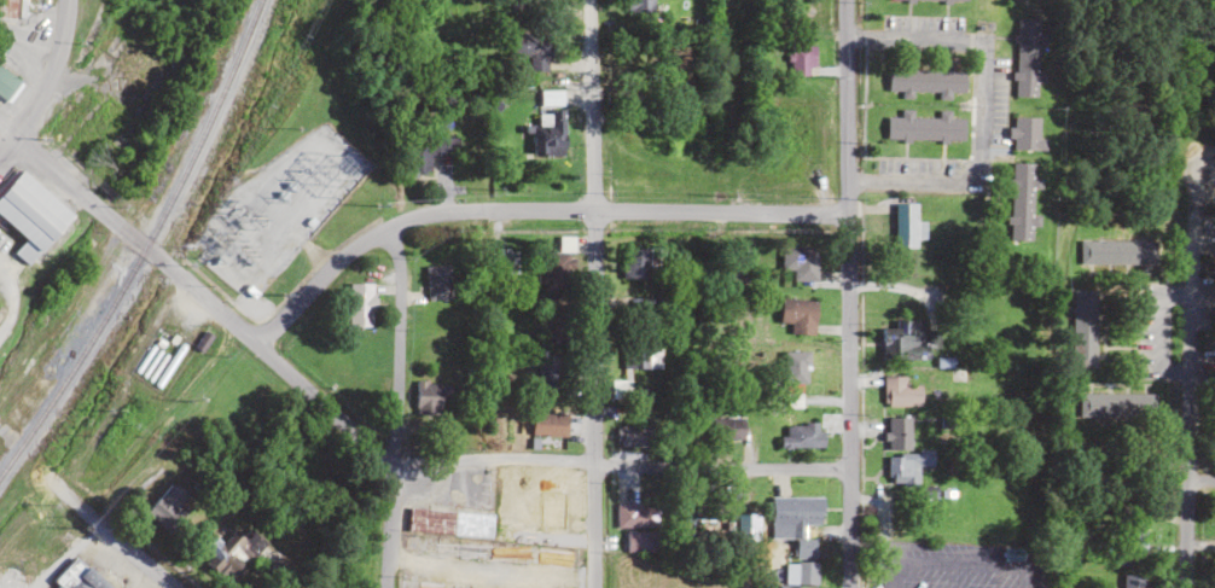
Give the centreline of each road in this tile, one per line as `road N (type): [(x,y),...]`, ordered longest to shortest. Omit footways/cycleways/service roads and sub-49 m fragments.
road 1 (residential): [(847,470),(391,468),(144,246)]
road 2 (residential): [(250,339),(348,249),(425,214),(847,214)]
road 3 (residential): [(591,587),(587,0)]
road 4 (residential): [(847,587),(845,0)]
road 5 (residential): [(844,37),(981,42),(975,179),(847,179)]
road 6 (residential): [(385,587),(396,257),(383,228)]
road 7 (residential): [(1186,481),(1191,372),(1192,291),(1158,291),(1157,371),(1191,372)]
road 8 (residential): [(144,246),(0,121)]
road 9 (residential): [(0,150),(47,76),(63,0)]

